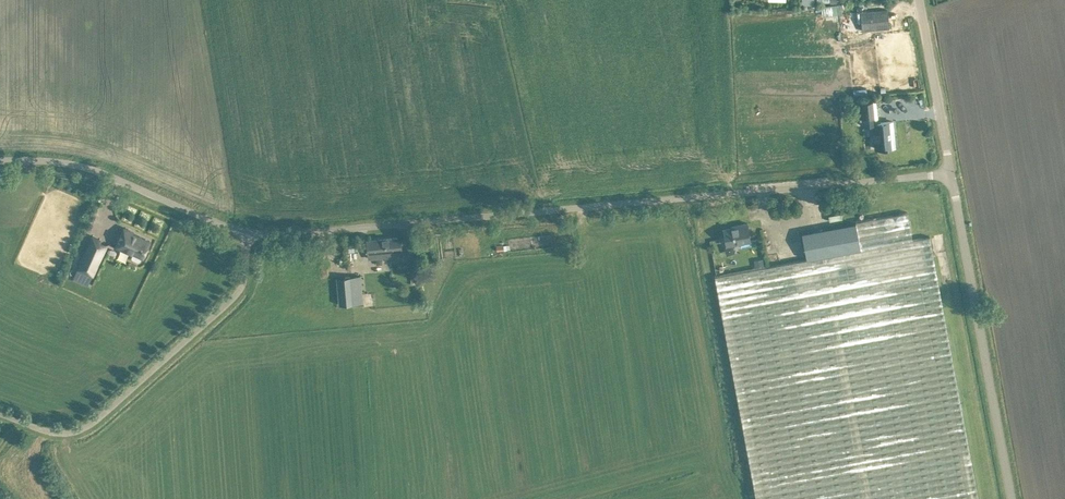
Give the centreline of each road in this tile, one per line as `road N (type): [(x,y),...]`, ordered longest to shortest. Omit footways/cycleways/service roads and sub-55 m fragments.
road 1 (unclassified): [(951,173),(249,232)]
road 2 (unclassified): [(249,232),(238,291),(87,427),(61,433),(0,413)]
road 3 (unclassified): [(1012,498),(951,173)]
road 4 (unclassified): [(249,232),(100,172),(0,161)]
road 5 (unclassified): [(951,173),(919,0)]

